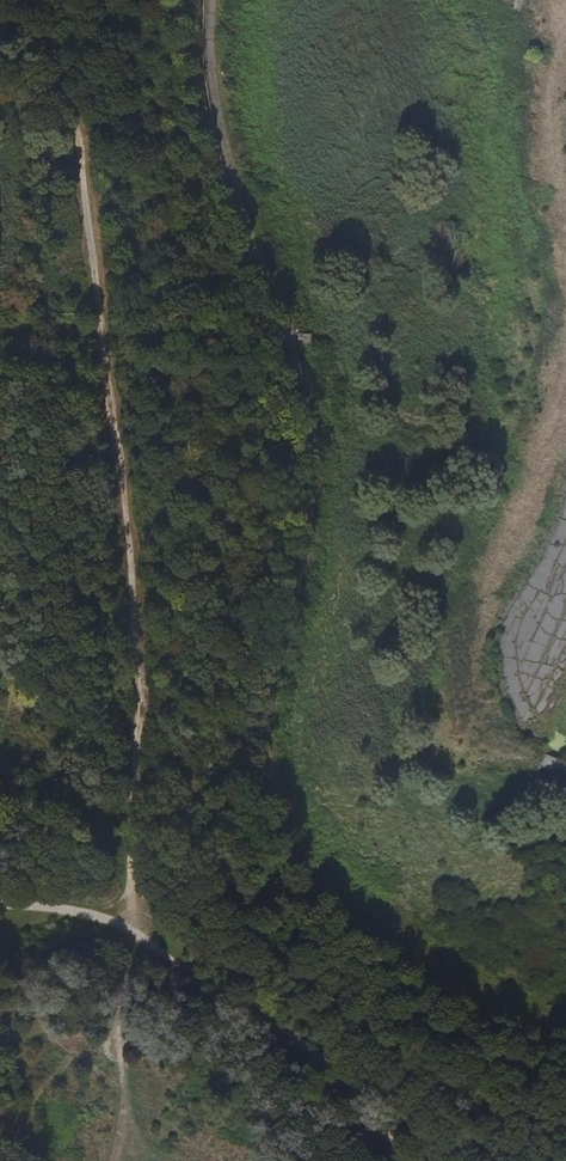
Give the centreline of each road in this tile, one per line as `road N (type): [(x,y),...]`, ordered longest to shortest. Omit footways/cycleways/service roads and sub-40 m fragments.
road 1 (track): [(138,937),(111,999),(123,1133),(115,1160)]

